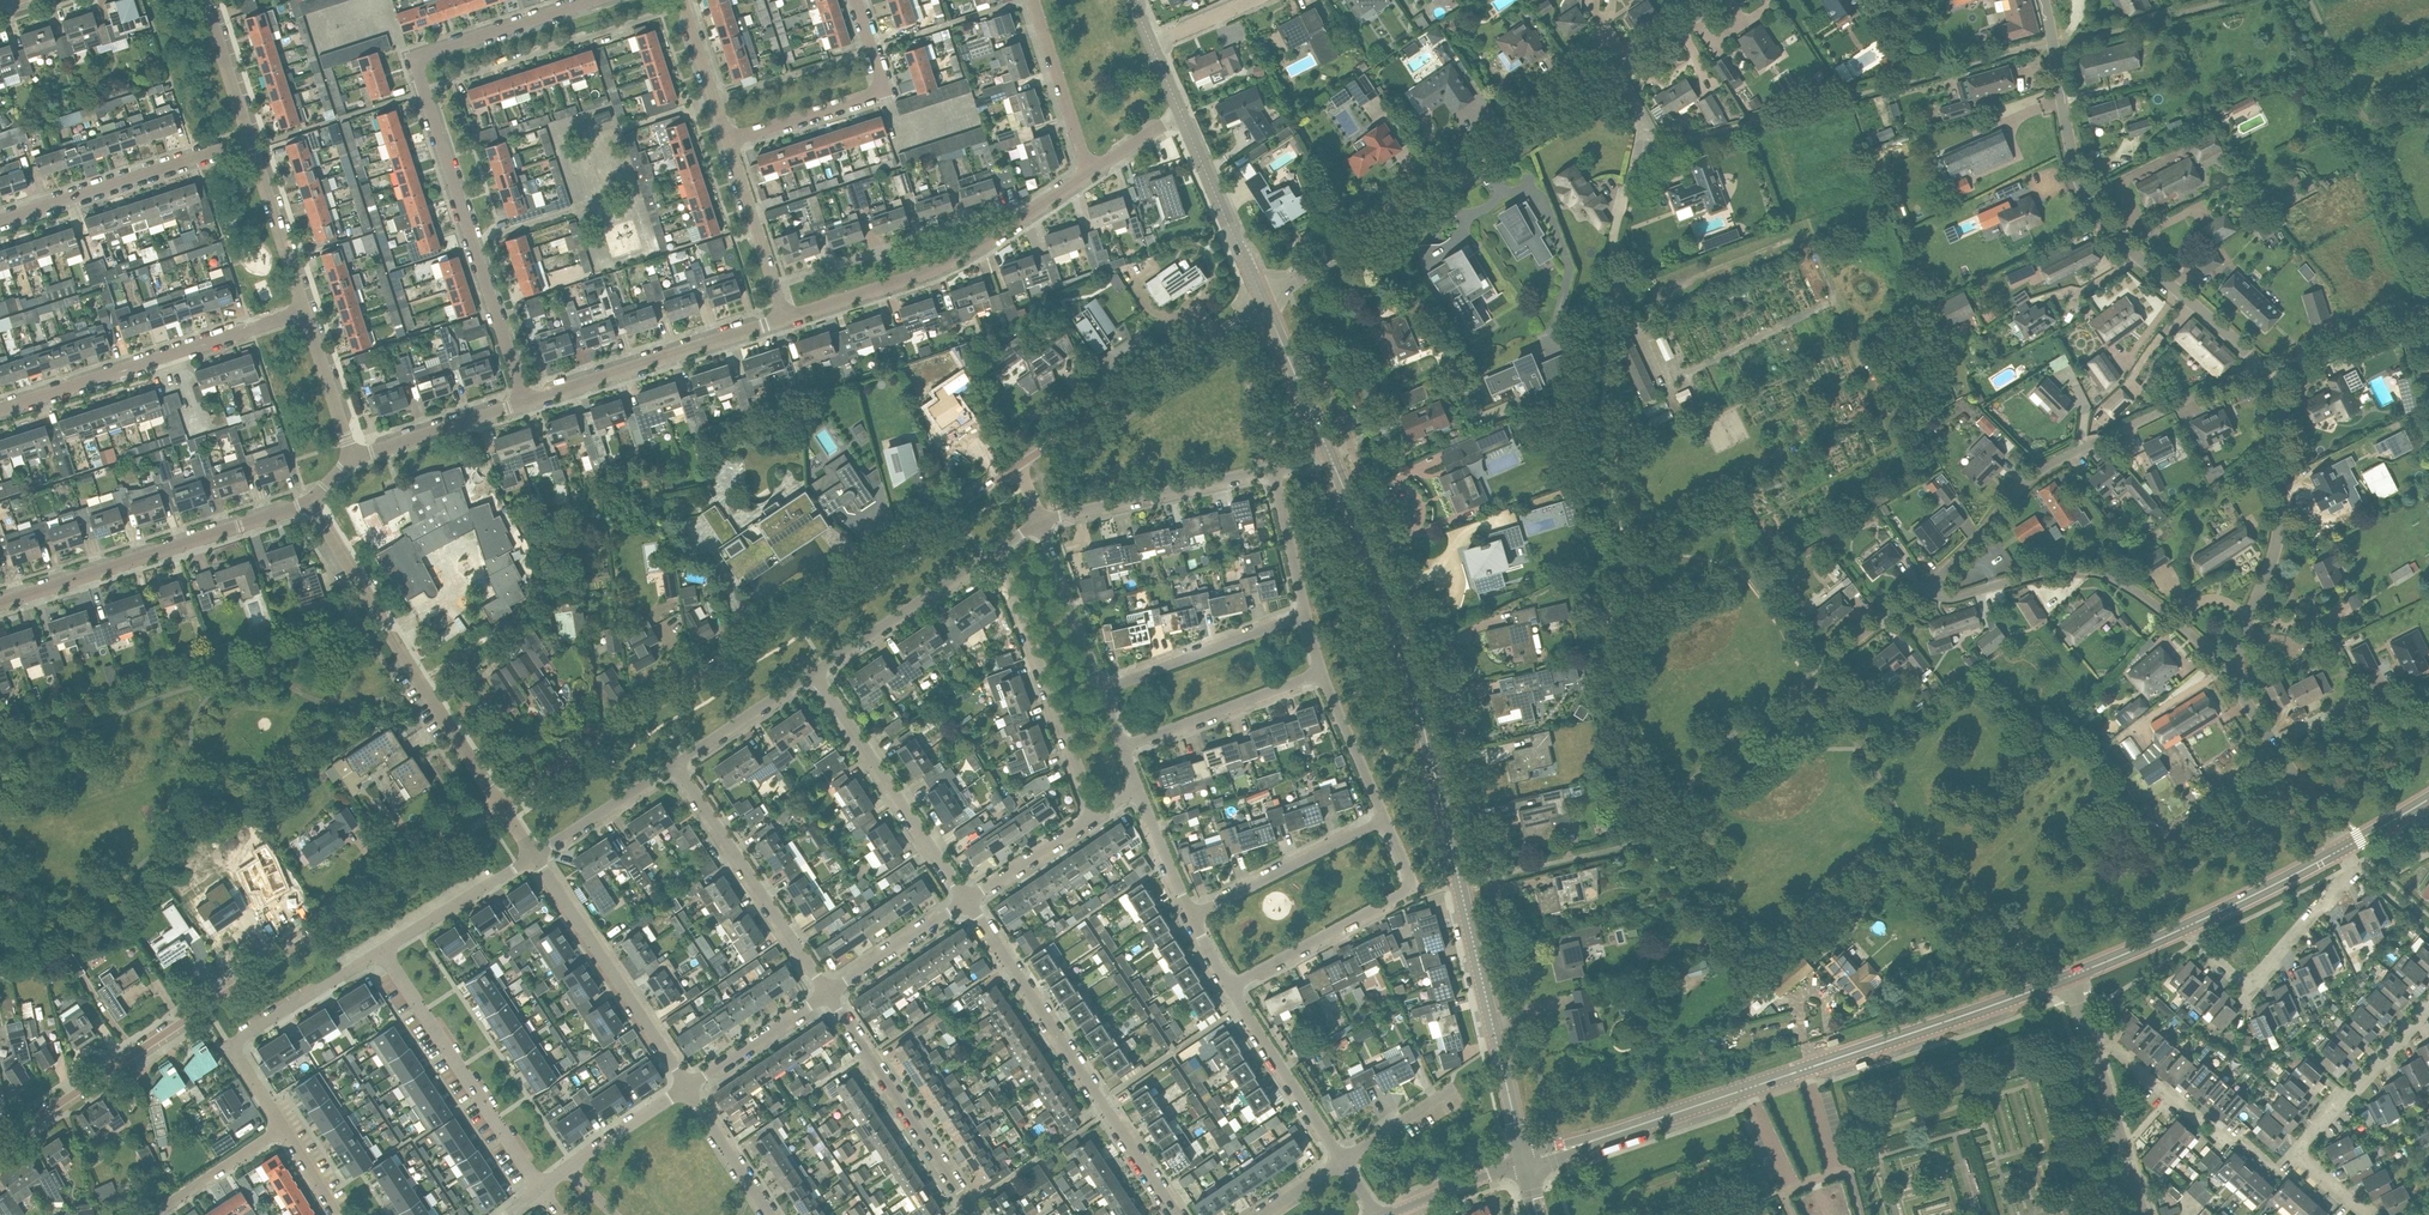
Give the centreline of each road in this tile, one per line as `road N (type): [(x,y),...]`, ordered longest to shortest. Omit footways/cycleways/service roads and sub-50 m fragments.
road 1 (tertiary): [(1525,1159),(1392,616),(1329,454)]
road 2 (residential): [(1021,465),(503,808)]
road 3 (residential): [(503,808),(0,1145)]
road 4 (tertiary): [(1525,1159),(2068,977)]
road 5 (unclassified): [(525,401),(417,63),(589,0)]
road 6 (unclassified): [(2258,365),(2117,237),(2091,203),(2069,141),(2043,0)]
road 7 (residential): [(1265,301),(1623,63)]
road 8 (unclassified): [(1932,582),(2028,480),(2258,365)]
road 9 (residential): [(1181,1214),(968,899)]
road 10 (residential): [(503,808),(309,502)]
road 11 (residential): [(1666,392),(1615,282),(1613,230),(1645,127),(1623,63)]
road 12 (unclassified): [(2236,663),(2093,570),(2036,573),(1952,598),(1932,582)]
road 13 (residential): [(785,317),(949,262),(1089,173)]
road 14 (residential): [(0,603),(309,502)]
road 15 (unclassified): [(0,409),(307,308)]
road 16 (residential): [(2236,663),(2276,552),(2281,514),(2277,411),(2258,365)]
road 17 (residential): [(1265,301),(1021,465)]
road 18 (residential): [(541,1190),(381,951)]
road 19 (residential): [(1230,988),(1415,891),(1384,819)]
road 20 (residential): [(1096,815),(999,546)]
road 21 (residential): [(283,1129),(230,1044),(381,951)]
road 22 (residential): [(687,1086),(535,855)]
road 23 (residential): [(968,899),(815,670)]
road 24 (residential): [(828,992),(681,760)]
road 25 (residential): [(525,401),(785,317)]
road 26 (residential): [(2185,927),(2239,980),(2253,982),(2355,866),(2345,847)]
road 27 (residential): [(974,1214),(828,992)]
road 28 (unclassified): [(0,221),(252,137)]
road 29 (residential): [(728,141),(872,96),(882,77),(858,0)]
road 30 (residential): [(1039,521),(1275,469)]
road 31 (residential): [(815,670),(999,546)]
road 32 (residential): [(1103,691),(1306,615)]
road 33 (residential): [(2345,847),(2247,703),(2236,663)]
road 34 (residential): [(1194,917),(1384,819)]
road 35 (residential): [(1123,747),(1321,672)]
road 36 (tertiary): [(1265,301),(1181,112)]
road 37 (residential): [(1342,1161),(1230,988)]
road 38 (residential): [(2297,1150),(2428,1012)]
road 39 (unclassified): [(785,317),(728,141)]
road 40 (residential): [(352,459),(525,401)]
road 41 (residential): [(1089,173),(1033,0)]
road 42 (residential): [(1103,691),(1039,521)]
road 43 (residential): [(381,951),(535,855)]
road 44 (unclassified): [(307,308),(252,137)]
road 45 (tertiary): [(2185,927),(2345,847)]
road 46 (residential): [(535,855),(681,760)]
road 47 (residential): [(2145,1214),(2093,1051)]
road 48 (residential): [(687,1086),(828,992)]
road 49 (residential): [(828,992),(968,899)]
road 50 (tertiary): [(1329,454),(1265,301)]
road 51 (residential): [(681,760),(815,670)]
road 52 (residential): [(1384,819),(1321,672)]
road 53 (unclassified): [(352,459),(307,308)]
road 54 (residential): [(155,1214),(283,1129)]
road 55 (residential): [(968,899),(1096,815)]
road 56 (residential): [(770,1214),(687,1086)]
road 57 (residential): [(2093,1051),(2112,1047),(2211,1132)]
road 58 (residential): [(1306,615),(1275,469)]
road 59 (residential): [(1387,1214),(1525,1159)]
road 60 (unclassified): [(728,141),(684,0)]
road 61 (unclassified): [(252,137),(207,0)]
road 62 (residential): [(1194,917),(1137,786)]
road 63 (residential): [(570,1165),(687,1086)]
road 64 (residential): [(1342,1161),(1452,1089)]
road 65 (tertiary): [(2068,977),(2185,927)]

